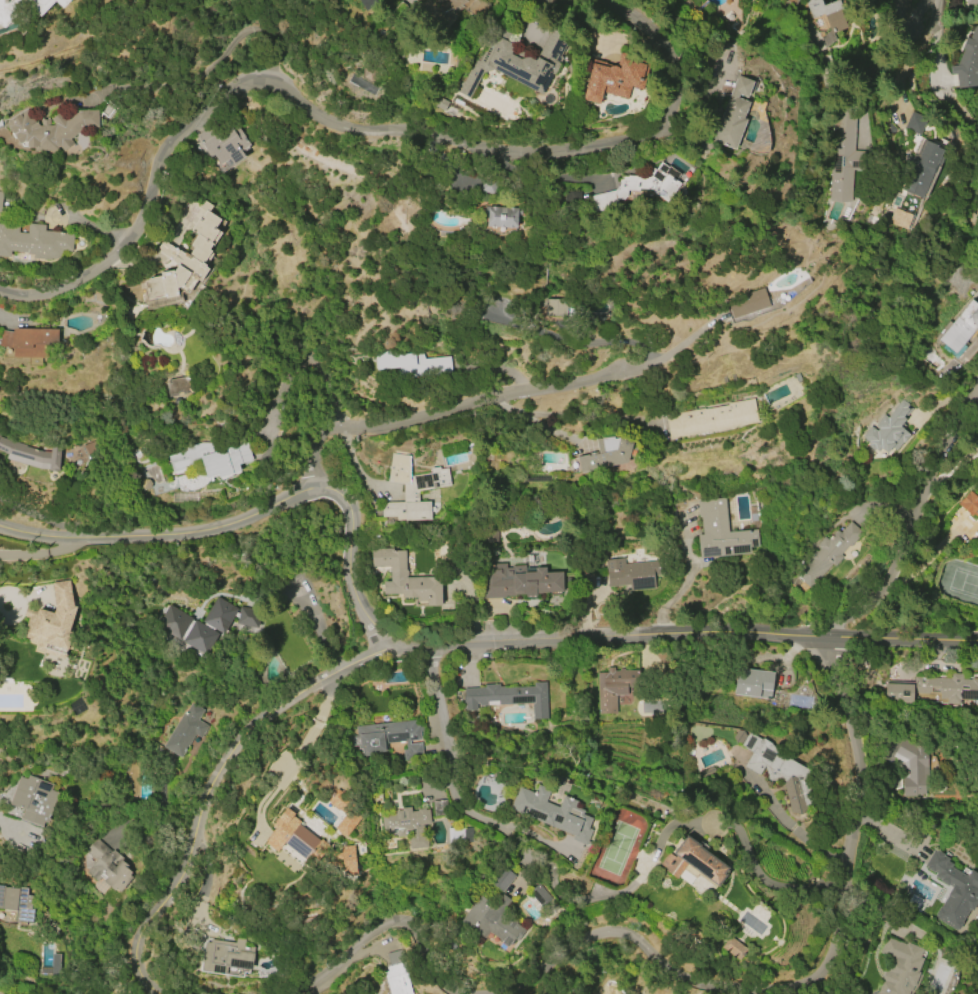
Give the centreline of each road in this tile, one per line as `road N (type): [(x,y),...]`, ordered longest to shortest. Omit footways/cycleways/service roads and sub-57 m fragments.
road 1 (residential): [(977,640),(383,642),(349,581),(345,504),(325,491),(204,531),(90,541),(0,526)]
road 2 (residential): [(616,0),(663,42),(682,79),(666,121),(624,138),(520,153),(312,108),(282,81),(263,77),(234,89),(179,138),(157,172),(151,215),(95,265),(63,289),(0,284)]
road 3 (residential): [(780,993),(825,974),(853,829),(853,751),(833,638),(977,408)]
road 4 (residential): [(157,993),(138,975),(136,945),(184,870),(224,763),(257,718),(383,642)]
road 5 (residential): [(314,491),(313,450),(341,430),(609,378)]
road 6 (residential): [(510,993),(603,928),(626,928),(652,956),(719,988),(760,993)]
road 7 (residential): [(305,993),(393,922),(419,922),(424,954),(446,990),(463,993)]
road 8 (residential): [(430,643),(455,791),(462,805),(499,825)]
road 9 (residential): [(609,378),(667,360),(730,316)]

